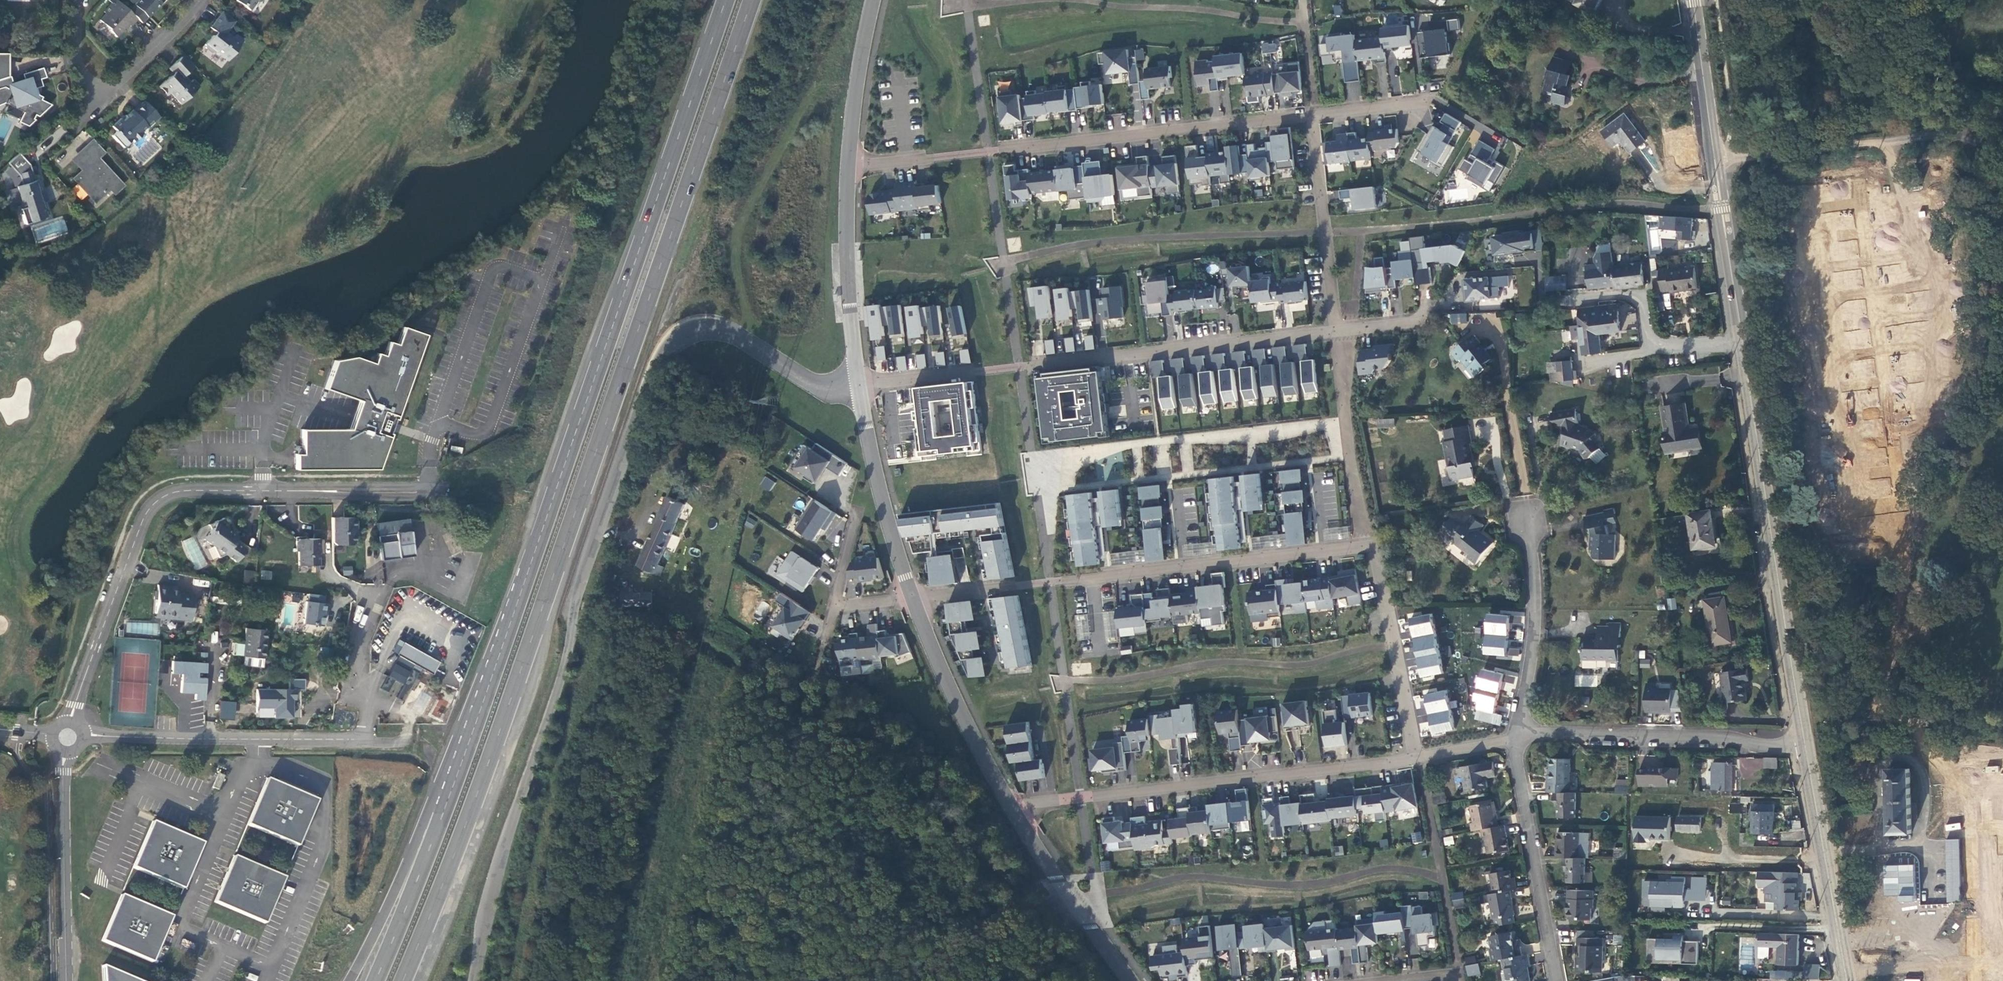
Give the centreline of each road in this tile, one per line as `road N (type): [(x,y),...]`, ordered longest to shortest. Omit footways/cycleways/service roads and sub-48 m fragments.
road 1 (trunk): [(404,980),(511,705),(754,0)]
road 2 (unclassified): [(473,980),(495,878),(569,660),(583,575),(667,342),(688,329),(719,327),(802,377),(860,387)]
road 3 (residential): [(912,598),(1367,545),(1419,757)]
road 4 (trunk): [(728,0),(528,577)]
road 5 (residential): [(1718,159),(1882,142),(1887,176),(1852,181),(1899,503),(1863,508)]
road 6 (residential): [(84,738),(358,736),(361,657),(380,586),(392,570),(458,572)]
road 7 (residential): [(70,723),(156,500),(179,490),(427,489)]
road 8 (residential): [(860,387),(1336,328)]
road 9 (residential): [(849,166),(1314,114)]
road 10 (trunk): [(528,577),(351,980)]
road 11 (trunk): [(528,577),(377,980)]
road 12 (residential): [(1419,757),(1011,805)]
road 13 (secondary): [(1745,341),(1805,744)]
road 14 (residential): [(1805,744),(1519,737)]
road 15 (residential): [(1557,980),(1519,737)]
road 16 (residential): [(1011,805),(912,598)]
road 17 (unclassified): [(67,980),(68,754)]
road 18 (residential): [(1519,737),(1535,624),(1529,516)]
road 19 (residential): [(860,387),(849,166)]
road 20 (residential): [(912,598),(860,387)]
road 21 (residential): [(1314,114),(1336,328)]
road 22 (residential): [(1133,980),(1011,805)]
road 23 (secondary): [(1718,159),(1745,341)]
road 24 (residential): [(849,166),(873,0)]
road 25 (secondary): [(1695,0),(1718,159)]
road 26 (residential): [(1971,980),(1969,826)]
road 27 (residential): [(1825,852),(1896,846),(1969,826)]
road 28 (residential): [(1563,300),(1639,299),(1645,330),(1663,349)]
road 29 (residential): [(101,95),(191,0)]
road 30 (secondary): [(1825,852),(1847,980)]

